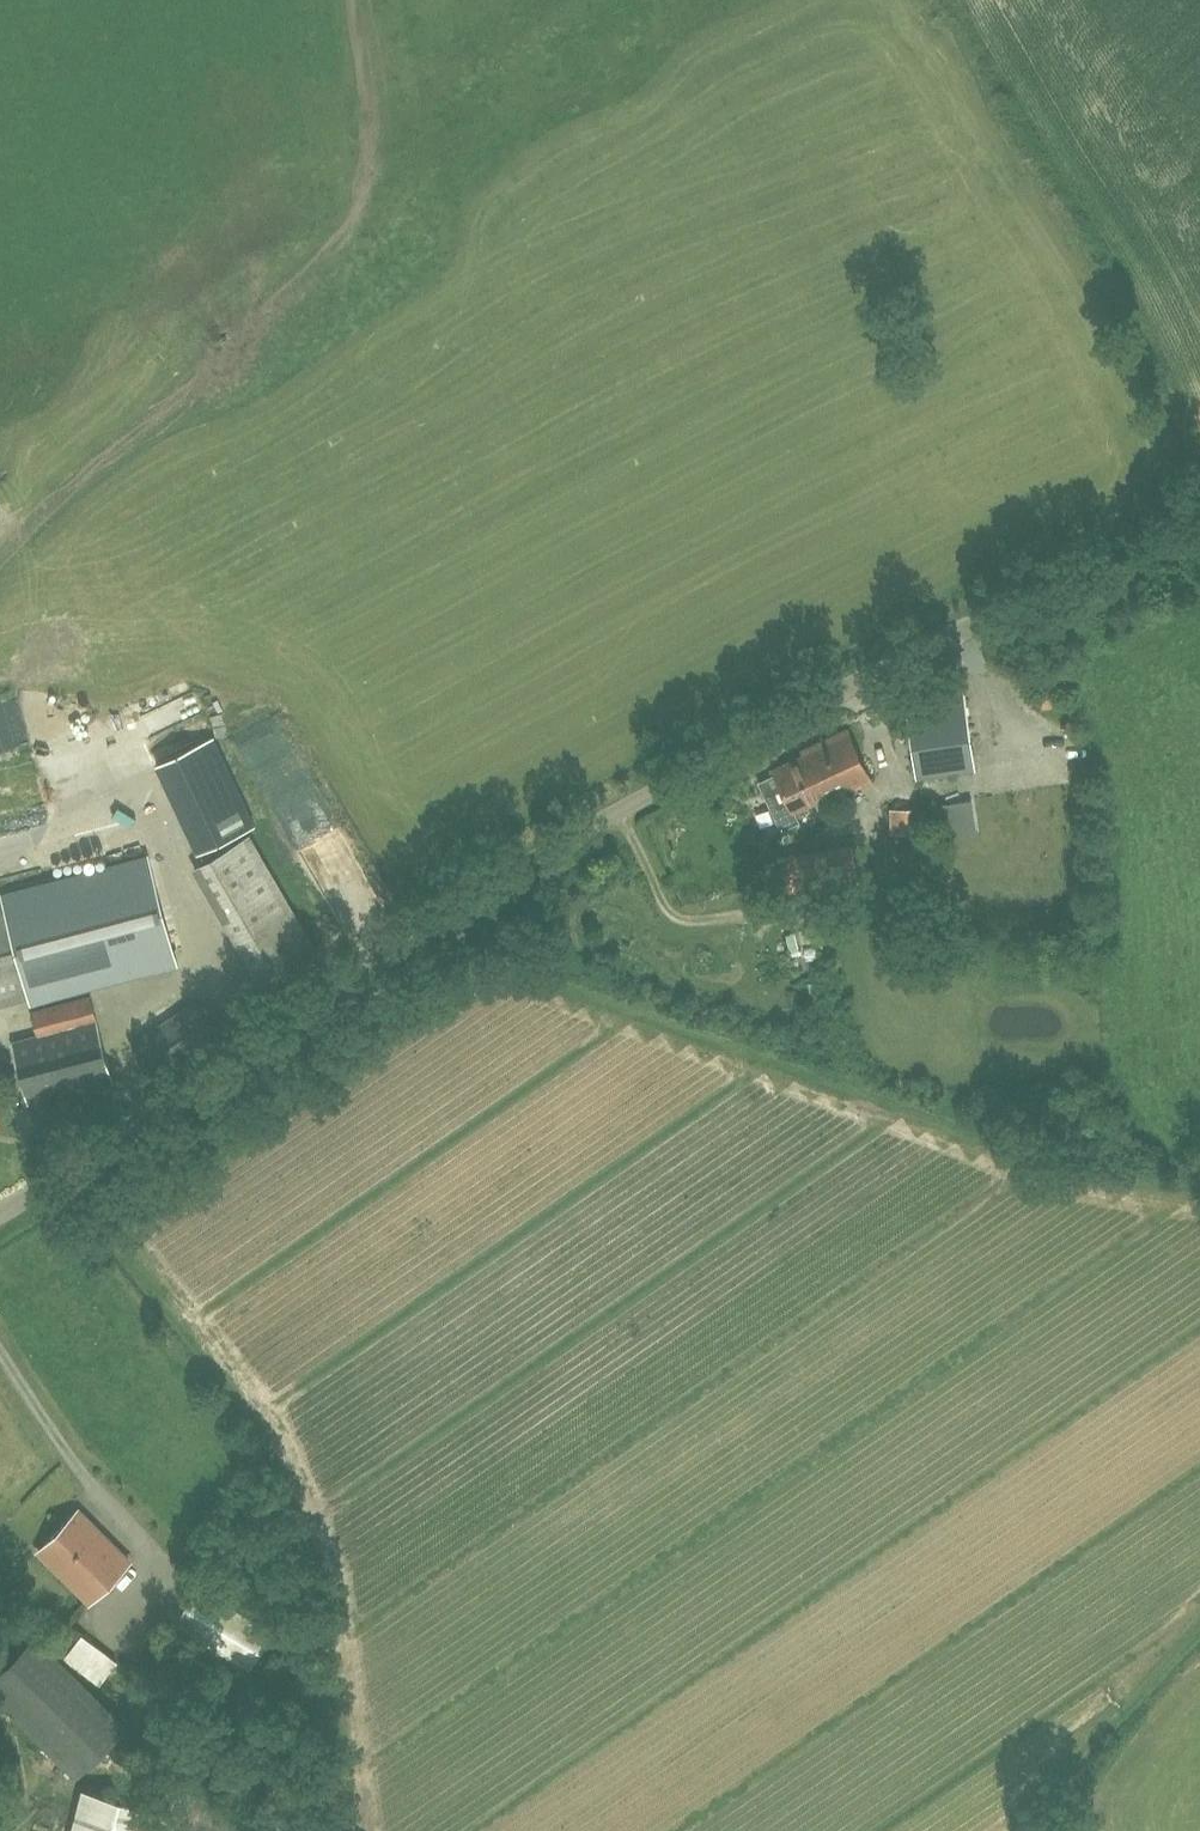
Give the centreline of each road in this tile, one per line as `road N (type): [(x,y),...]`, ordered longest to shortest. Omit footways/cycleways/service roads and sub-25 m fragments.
road 1 (unclassified): [(0,1214),(219,1077),(509,873),(894,663),(1199,535)]

